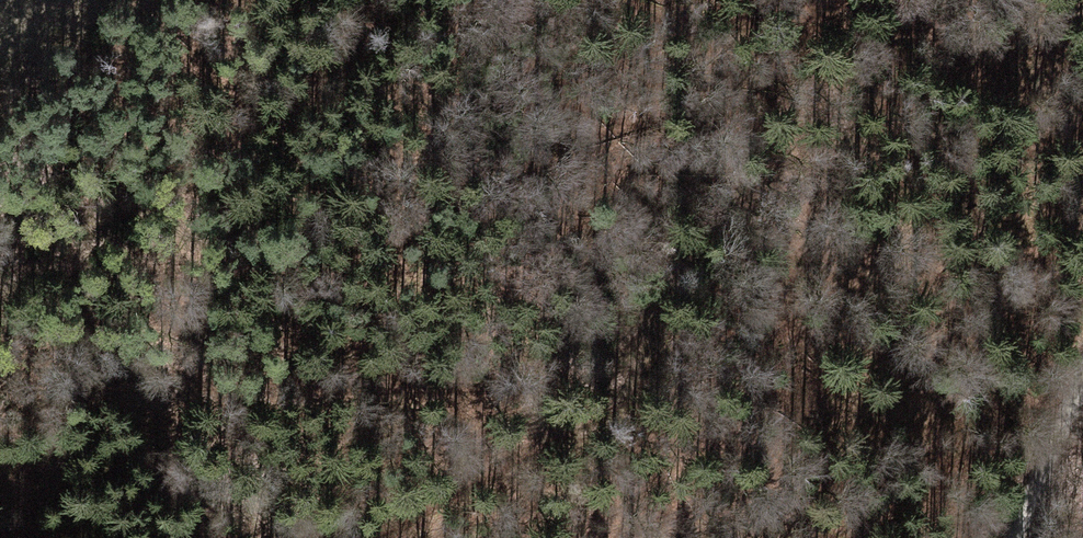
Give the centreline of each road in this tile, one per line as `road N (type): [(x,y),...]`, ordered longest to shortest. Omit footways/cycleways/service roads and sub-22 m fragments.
road 1 (track): [(831,0),(702,207),(667,300),(616,359),(547,386),(171,389),(0,431)]
road 2 (track): [(667,300),(642,373),(604,406),(361,537)]
road 3 (track): [(1082,381),(1015,537)]

